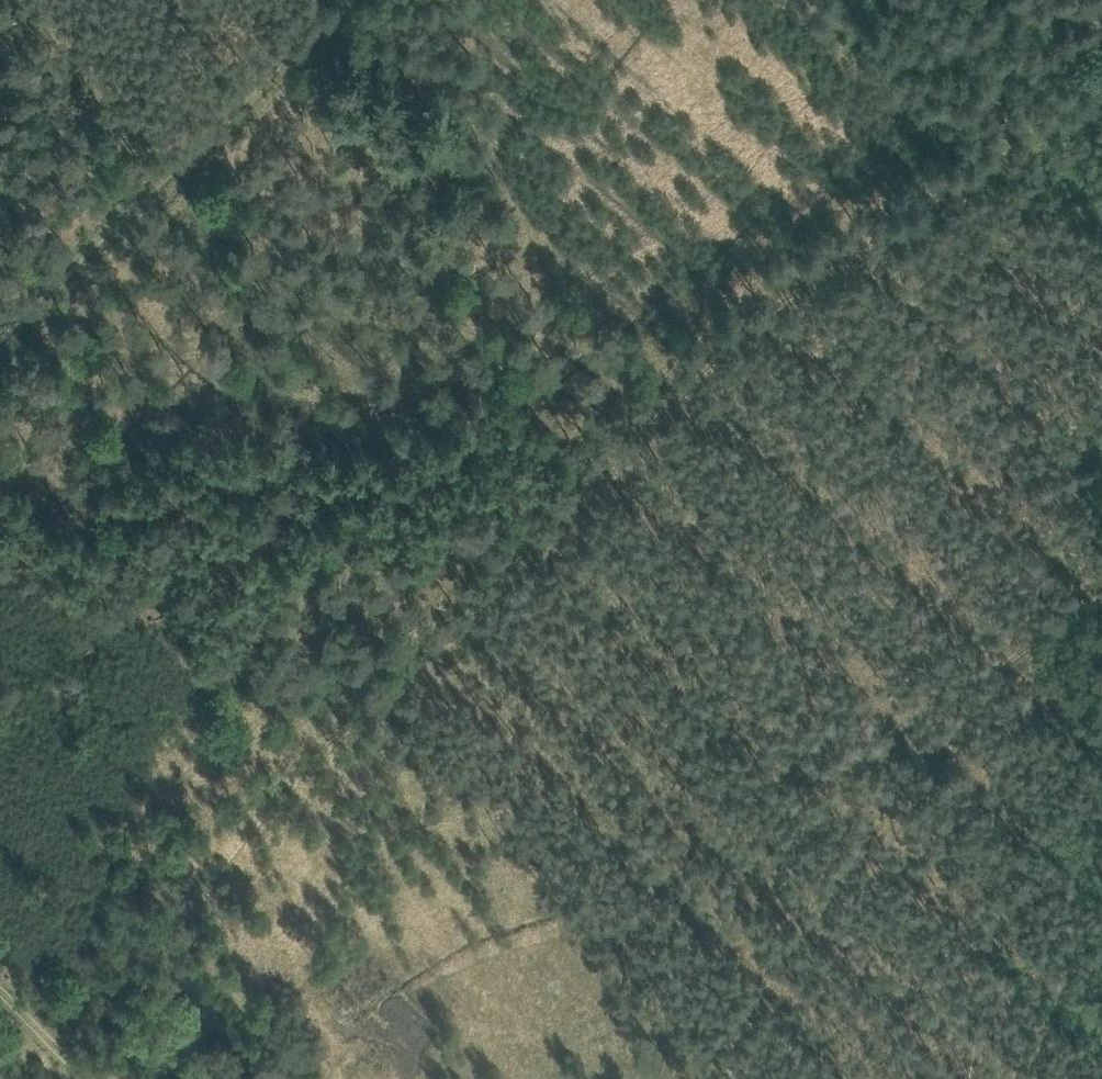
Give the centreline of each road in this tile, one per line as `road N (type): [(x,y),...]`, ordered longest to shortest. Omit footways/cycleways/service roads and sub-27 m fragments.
road 1 (track): [(0,305),(299,0)]
road 2 (track): [(95,1078),(0,980)]

